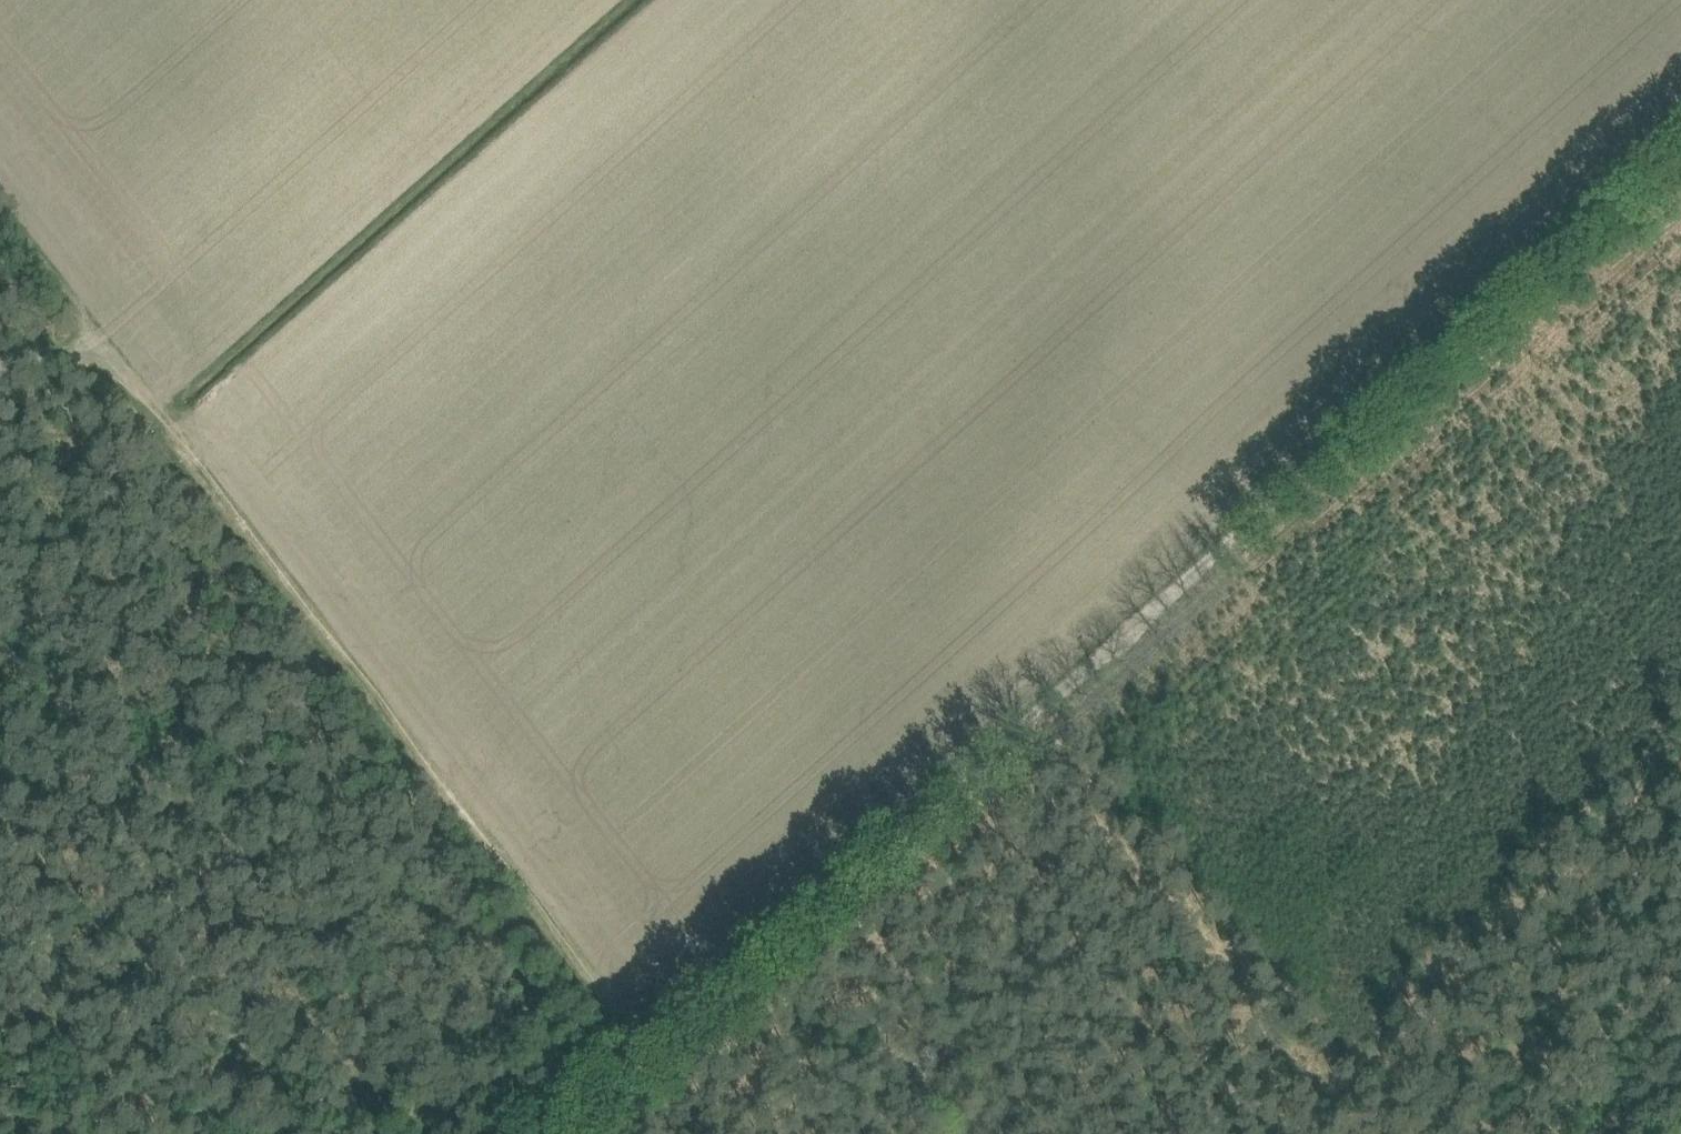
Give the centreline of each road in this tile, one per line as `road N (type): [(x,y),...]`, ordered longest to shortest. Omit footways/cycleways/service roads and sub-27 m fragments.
road 1 (track): [(552,1133),(1680,138)]
road 2 (track): [(0,211),(653,1048)]

